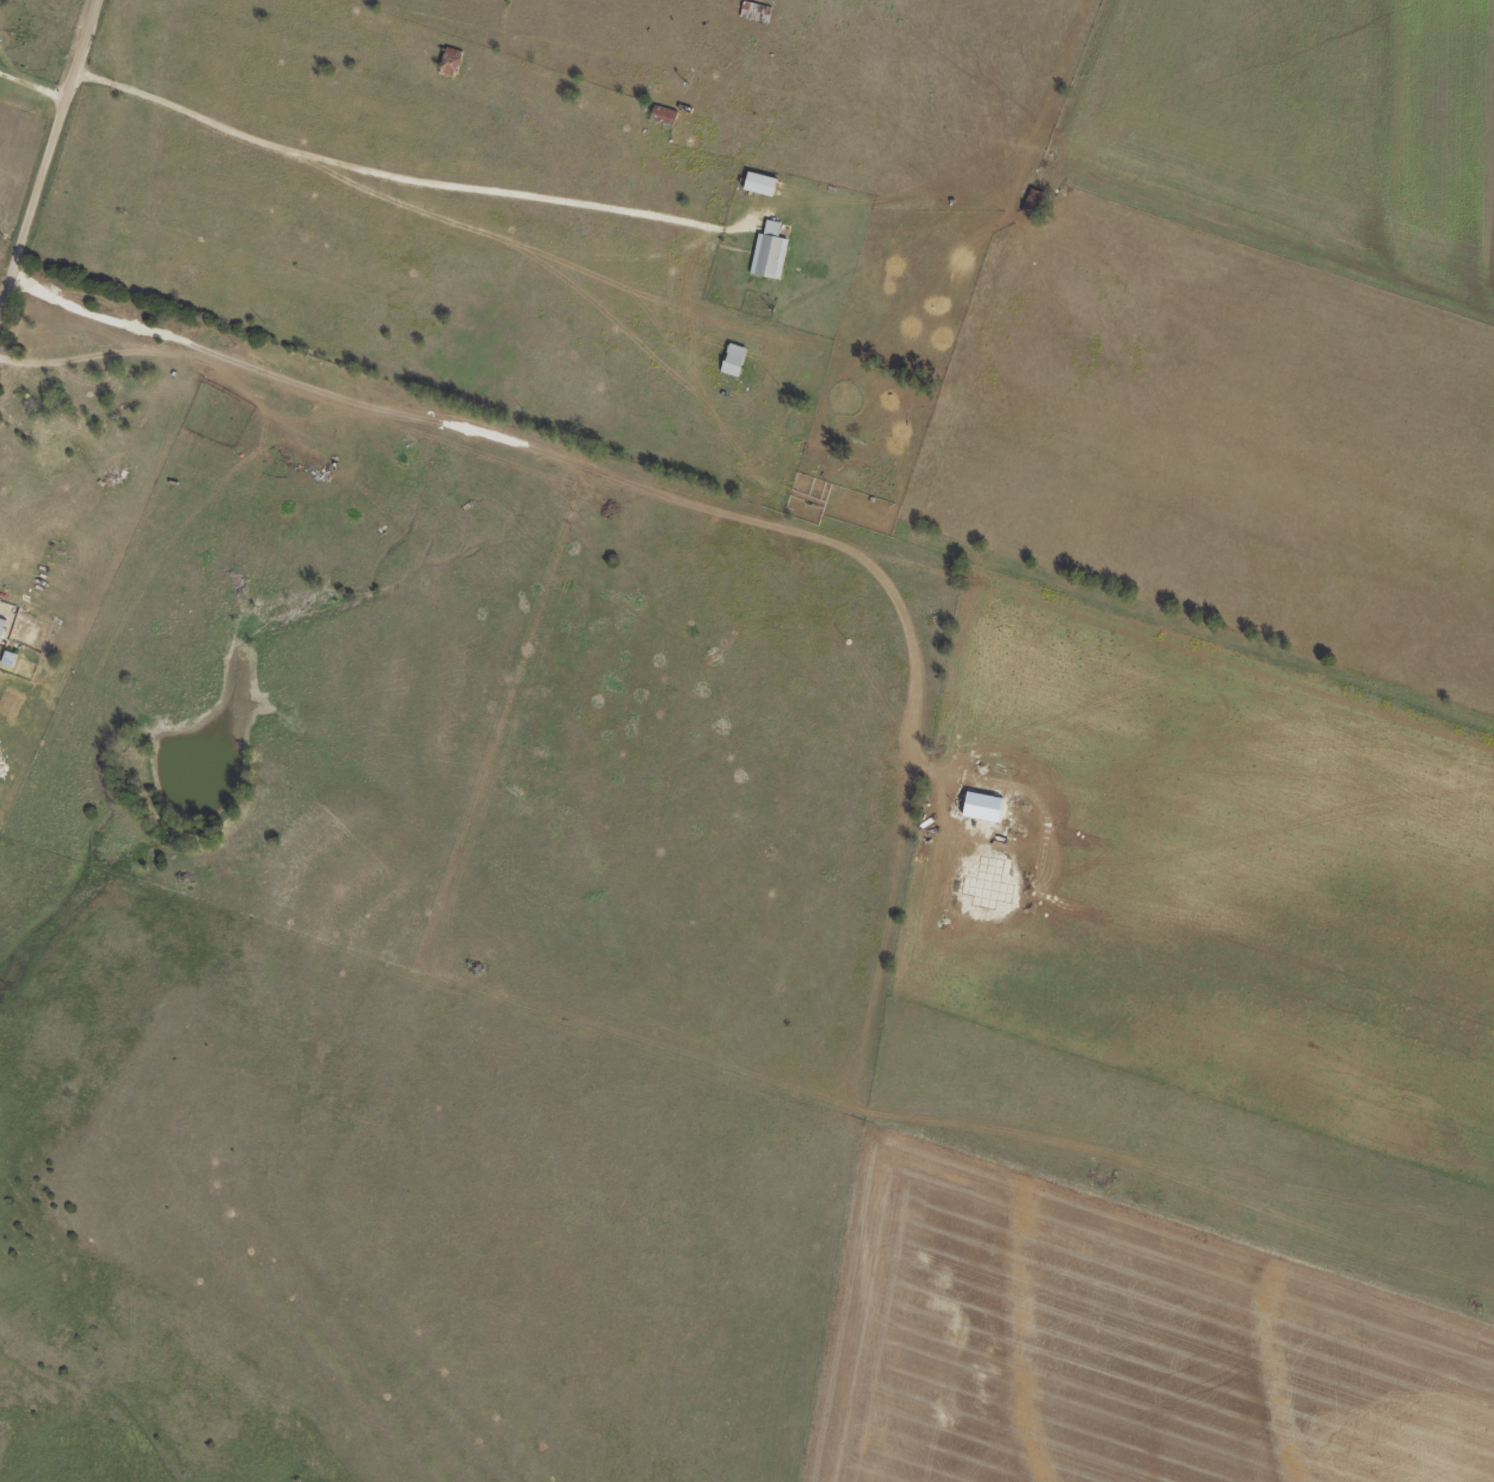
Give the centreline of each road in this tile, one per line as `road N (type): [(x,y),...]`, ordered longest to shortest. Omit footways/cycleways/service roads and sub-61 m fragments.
road 1 (residential): [(0,326),(108,0)]

